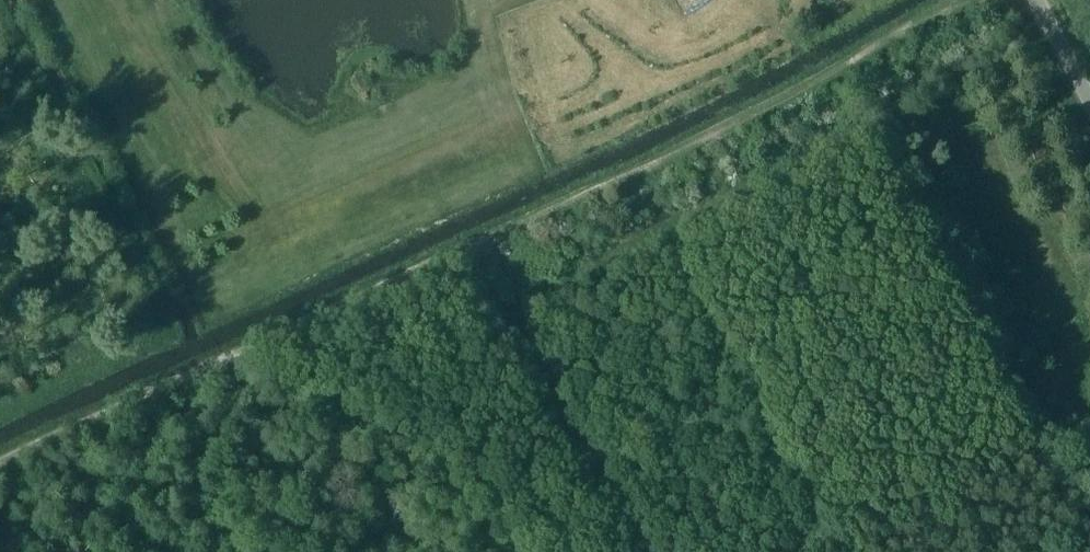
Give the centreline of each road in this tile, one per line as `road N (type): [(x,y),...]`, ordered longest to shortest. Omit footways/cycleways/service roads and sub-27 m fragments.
road 1 (track): [(967,0),(742,122),(0,474)]
road 2 (track): [(527,310),(560,282),(865,130),(1054,457),(1089,545)]
road 3 (track): [(0,417),(147,342),(158,323),(154,294),(0,13)]
road 4 (track): [(489,241),(663,551)]

